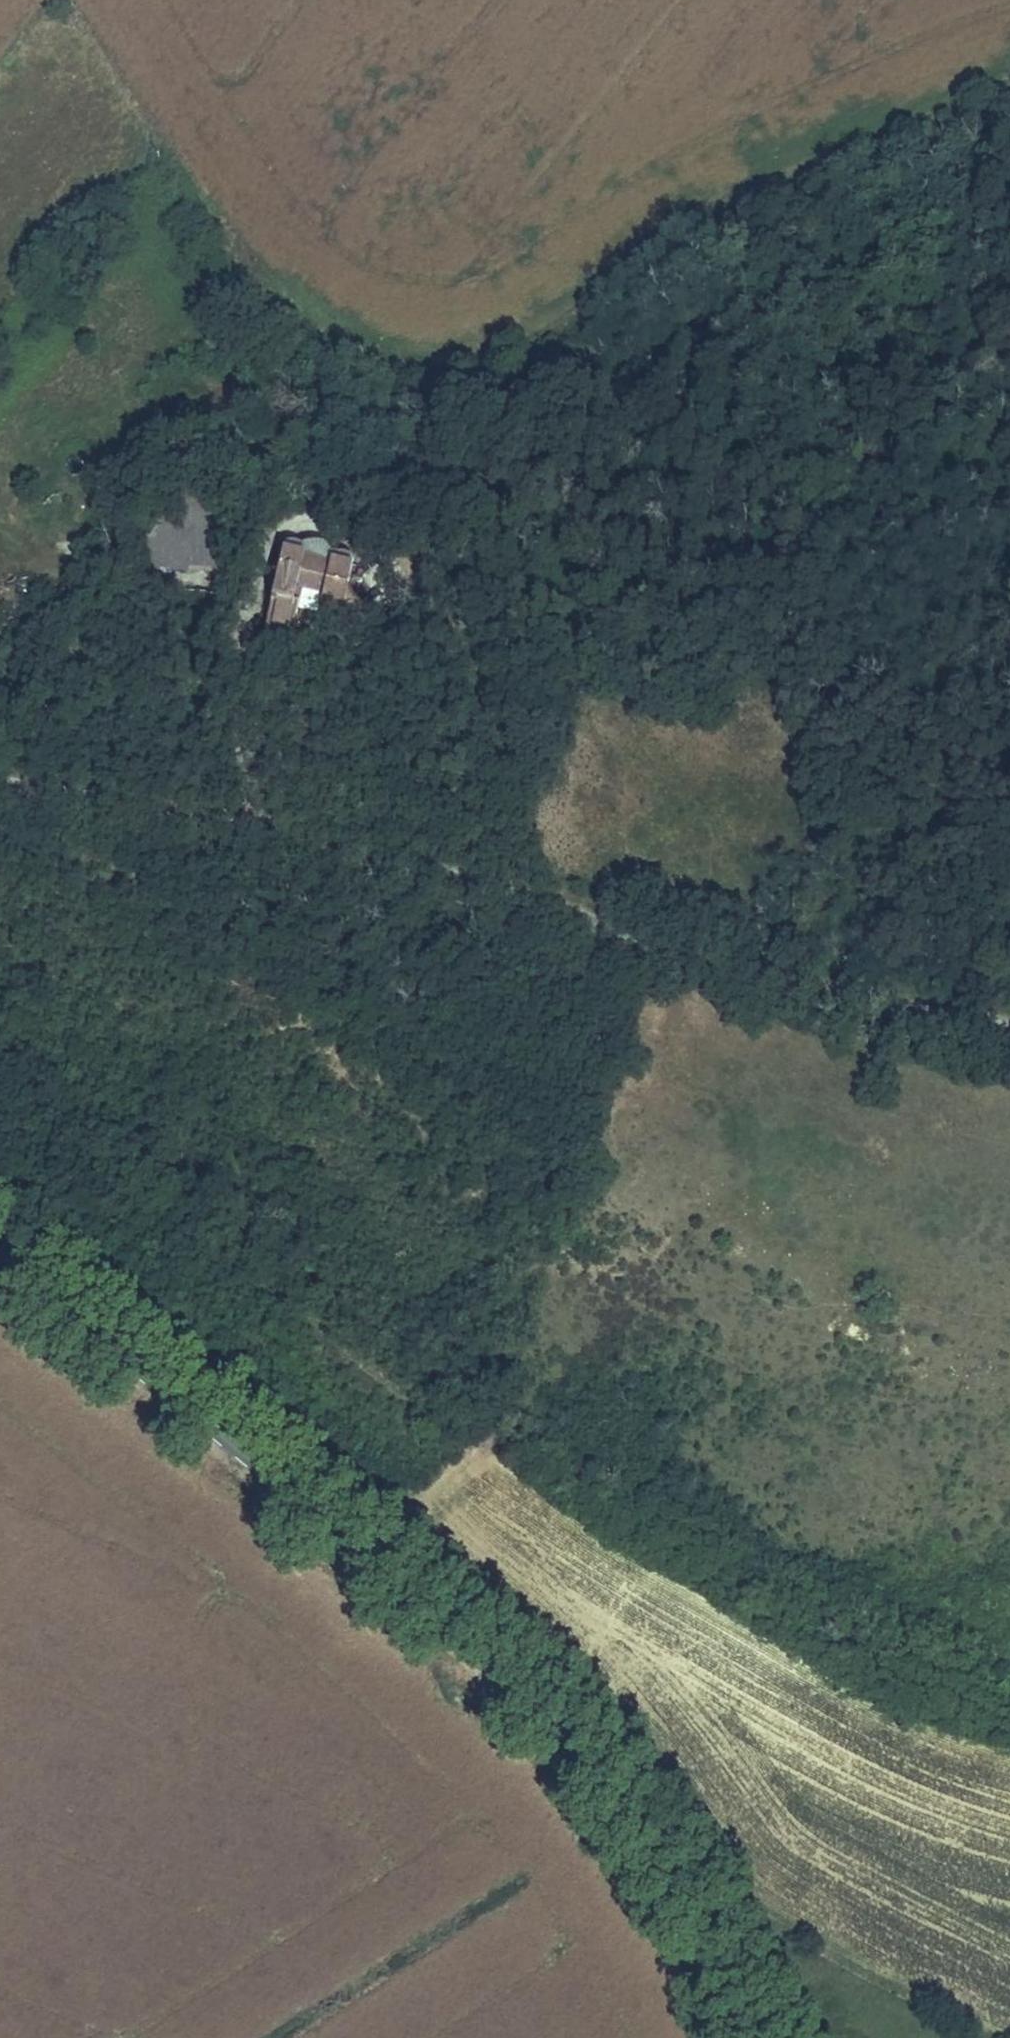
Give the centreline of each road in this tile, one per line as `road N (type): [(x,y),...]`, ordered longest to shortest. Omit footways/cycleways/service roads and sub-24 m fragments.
road 1 (secondary): [(768,2037),(712,1900),(611,1760),(450,1599),(0,1248)]
road 2 (unclassified): [(1009,1030),(734,960),(341,838),(0,779)]

